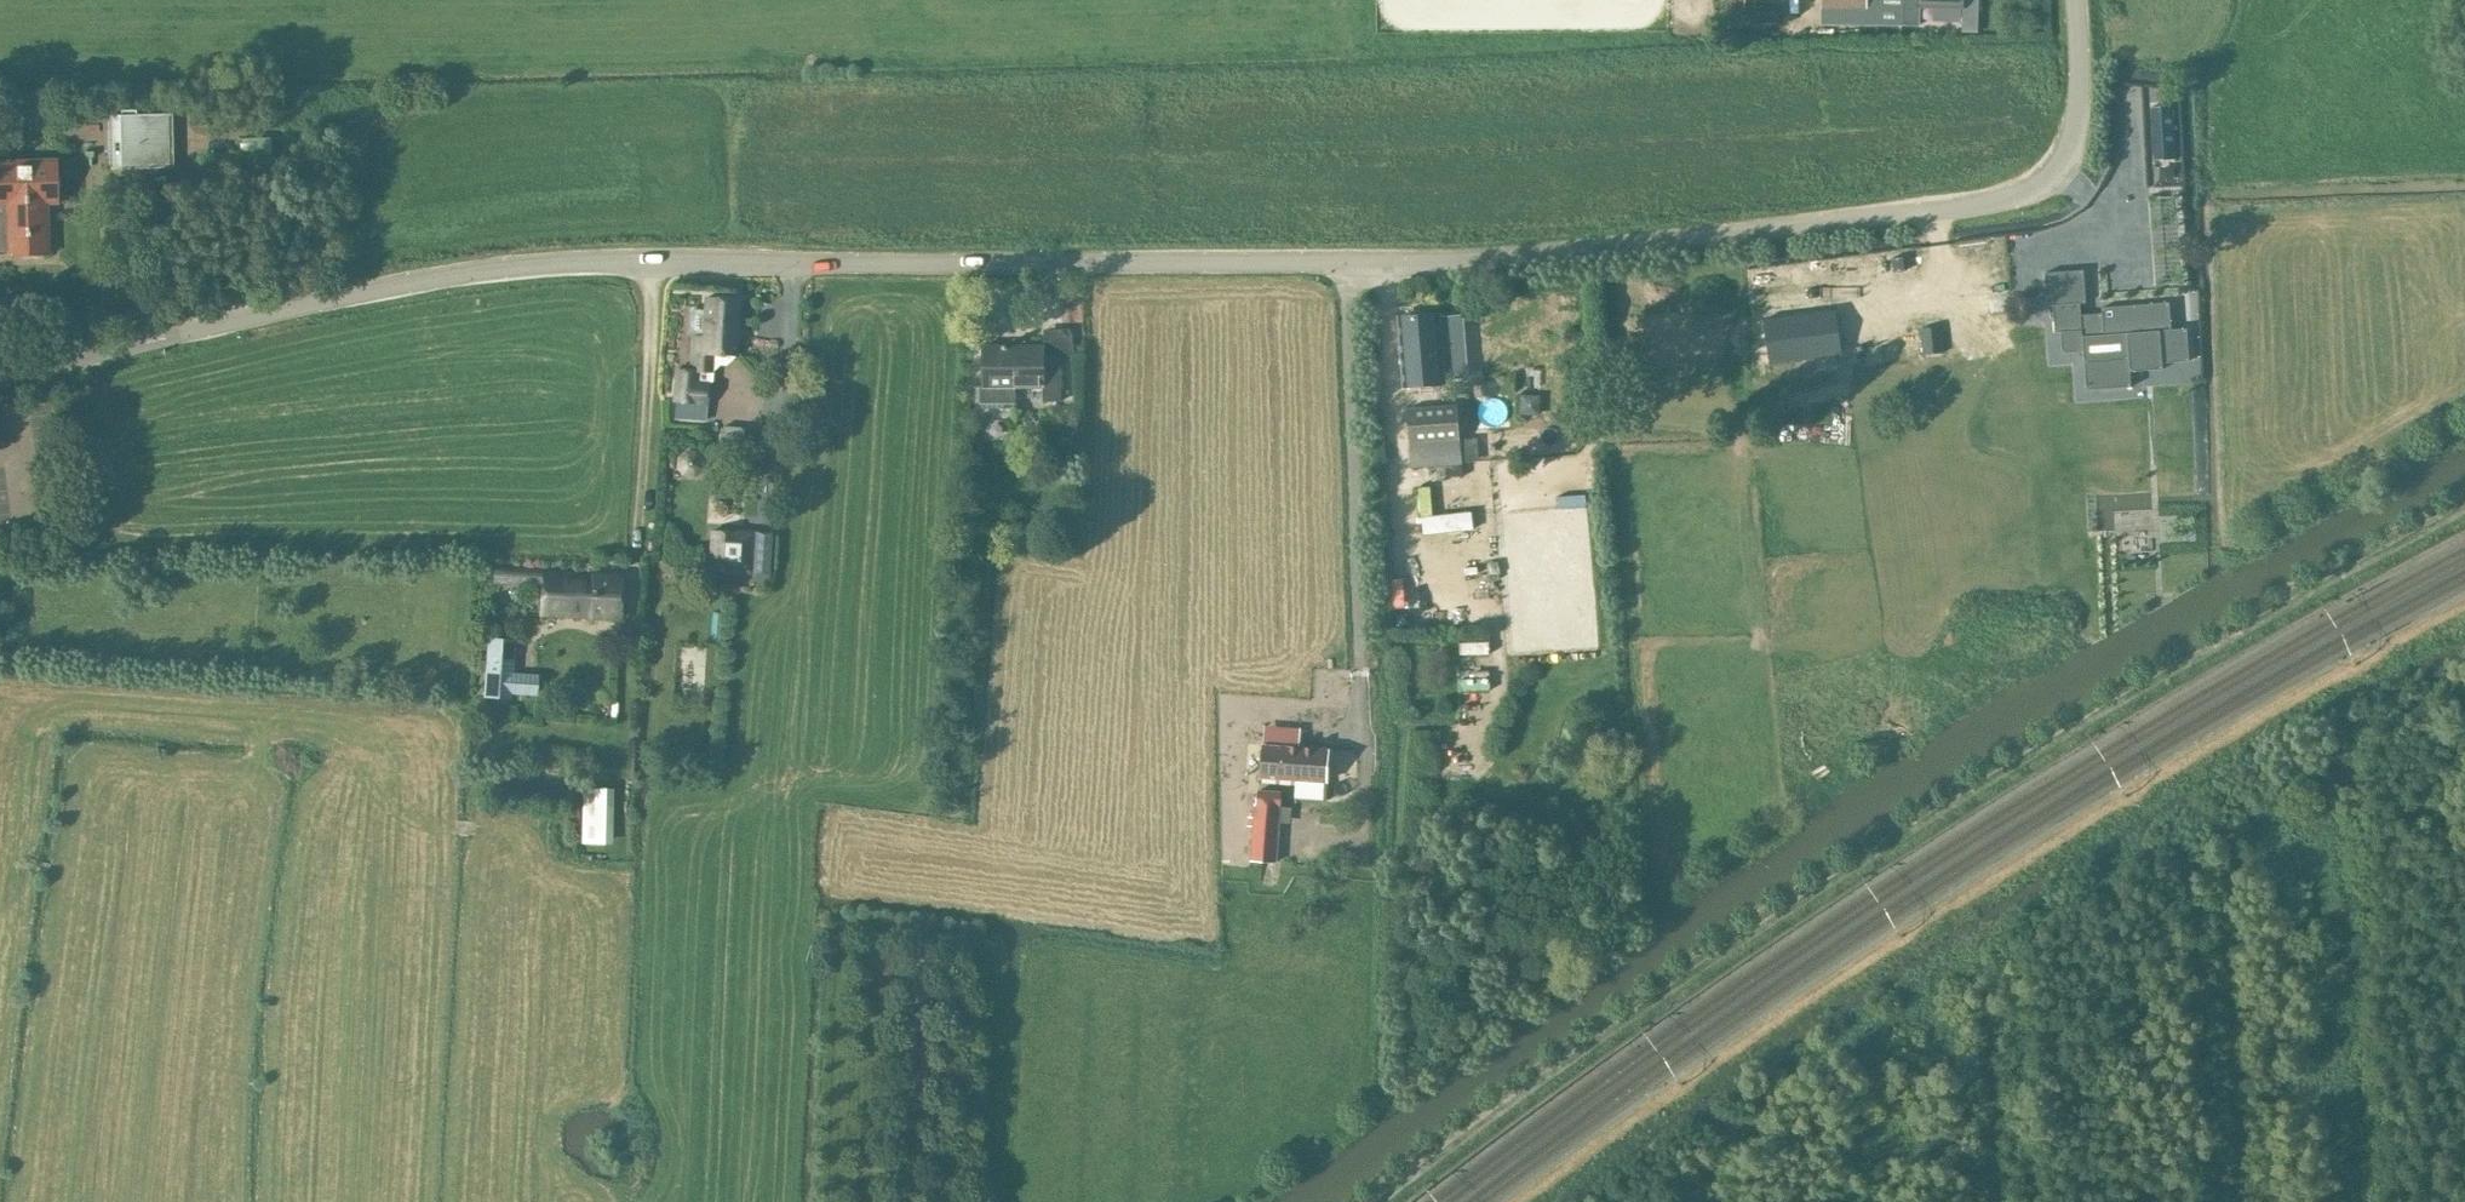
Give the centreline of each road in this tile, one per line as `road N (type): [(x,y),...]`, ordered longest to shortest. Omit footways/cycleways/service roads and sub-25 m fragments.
road 1 (unclassified): [(0,377),(305,304),(526,267),(1352,265),(1587,254),(2014,202),(2052,186),(2077,139),(2075,0)]

